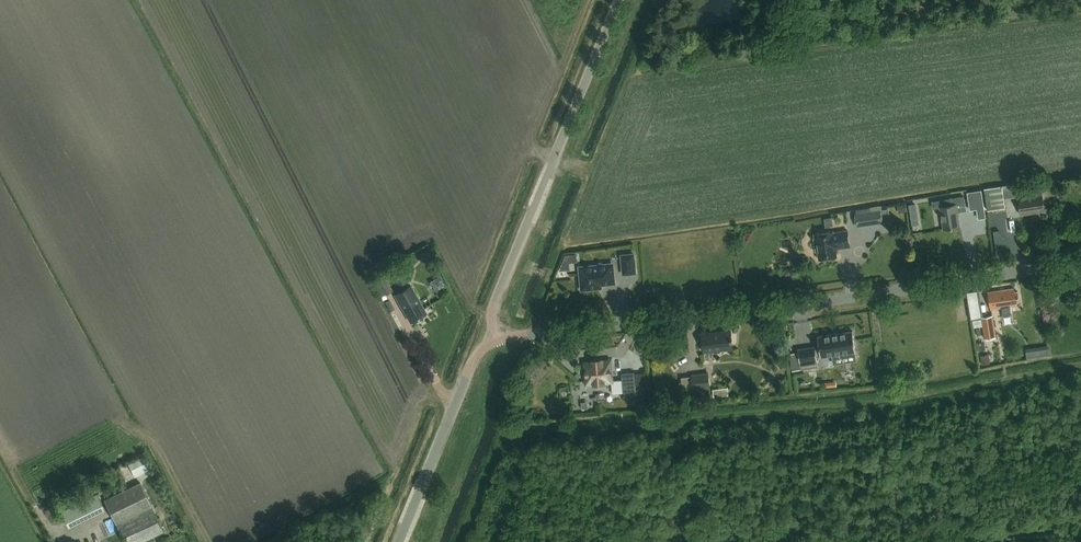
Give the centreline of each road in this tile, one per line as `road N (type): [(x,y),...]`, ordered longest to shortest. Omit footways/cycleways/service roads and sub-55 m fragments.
road 1 (unclassified): [(495,340),(1080,263)]
road 2 (unclassified): [(495,340),(493,308),(619,0)]
road 3 (unclassified): [(398,541),(468,376),(495,340)]

